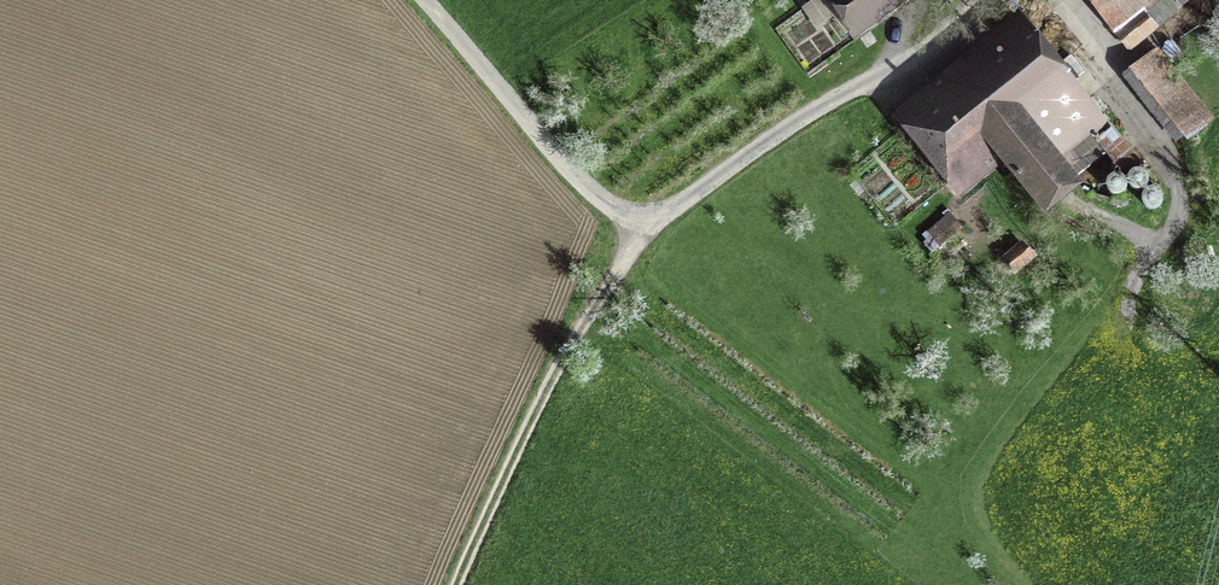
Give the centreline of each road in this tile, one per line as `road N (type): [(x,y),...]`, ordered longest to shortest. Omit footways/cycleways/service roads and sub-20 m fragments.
road 1 (track): [(640,220),(478,519),(452,584)]
road 2 (unclassified): [(421,0),(575,174),(640,220)]

